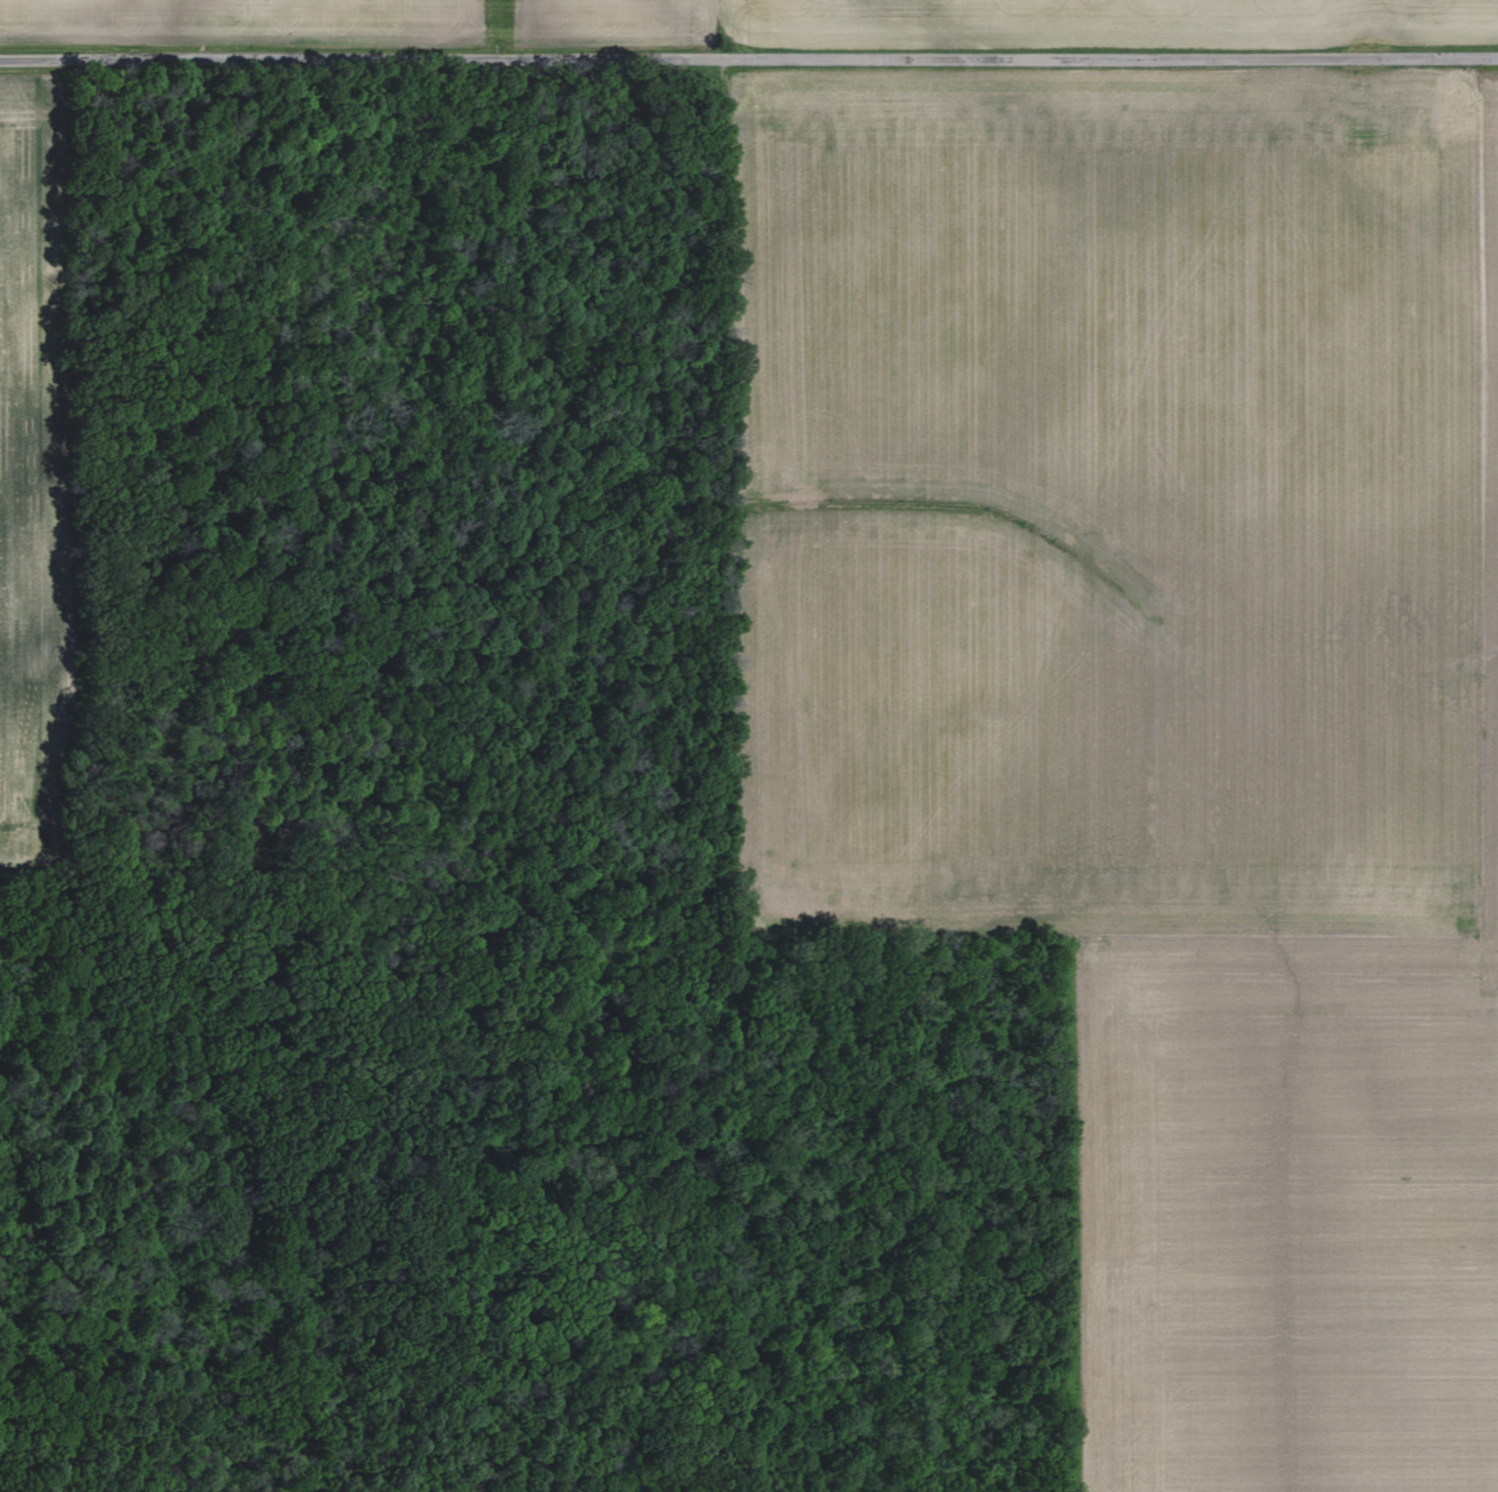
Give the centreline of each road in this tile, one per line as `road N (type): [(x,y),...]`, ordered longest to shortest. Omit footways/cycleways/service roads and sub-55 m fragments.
road 1 (residential): [(0,61),(1497,58)]

